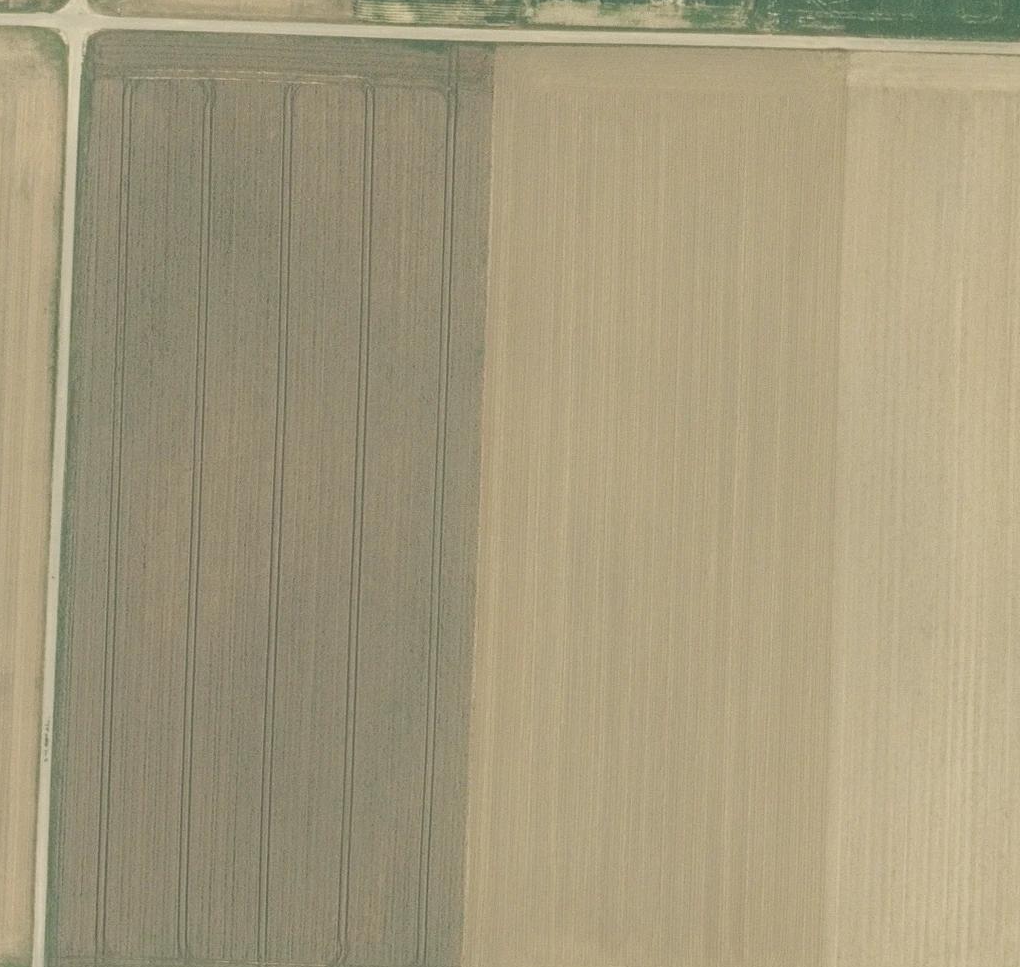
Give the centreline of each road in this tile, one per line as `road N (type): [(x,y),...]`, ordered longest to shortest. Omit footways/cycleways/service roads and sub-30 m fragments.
road 1 (track): [(1019,59),(0,21)]
road 2 (track): [(79,23),(40,966)]

